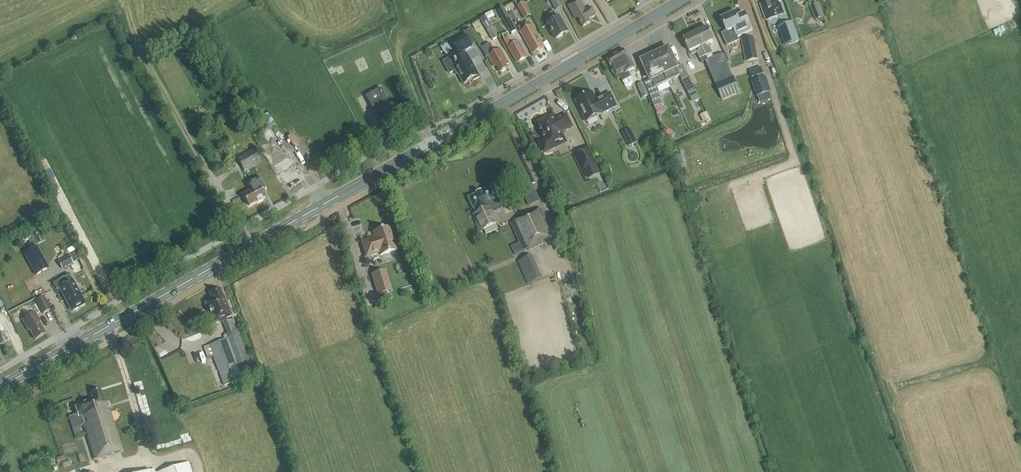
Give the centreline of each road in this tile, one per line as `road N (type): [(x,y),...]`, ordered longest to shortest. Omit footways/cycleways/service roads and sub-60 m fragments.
road 1 (secondary): [(0,388),(683,0)]

